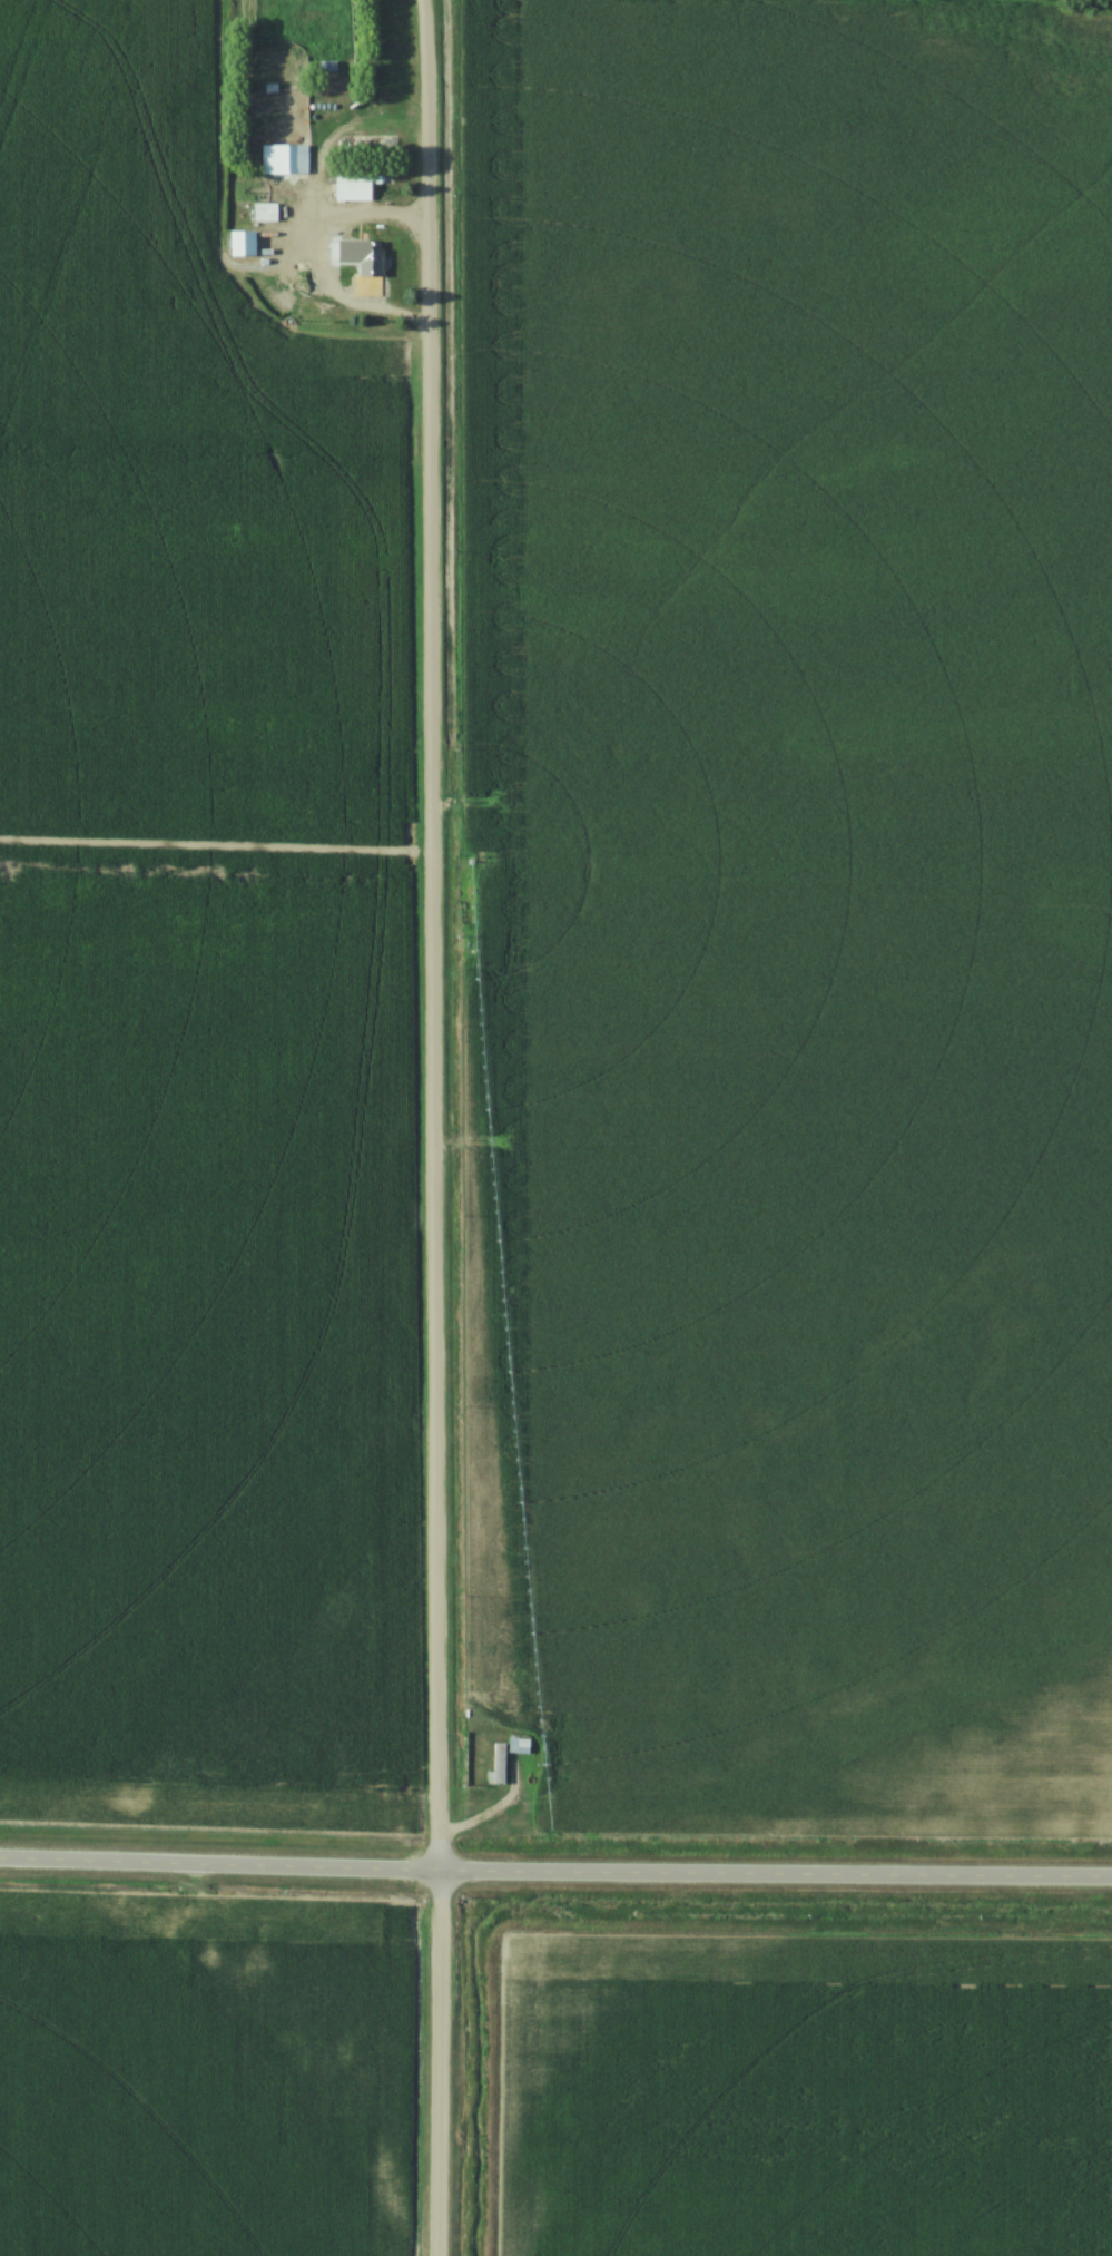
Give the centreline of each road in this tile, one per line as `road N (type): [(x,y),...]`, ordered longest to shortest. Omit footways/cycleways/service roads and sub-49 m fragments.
road 1 (residential): [(432,2255),(417,0)]
road 2 (tertiary): [(1111,1880),(500,1875),(0,1860)]

